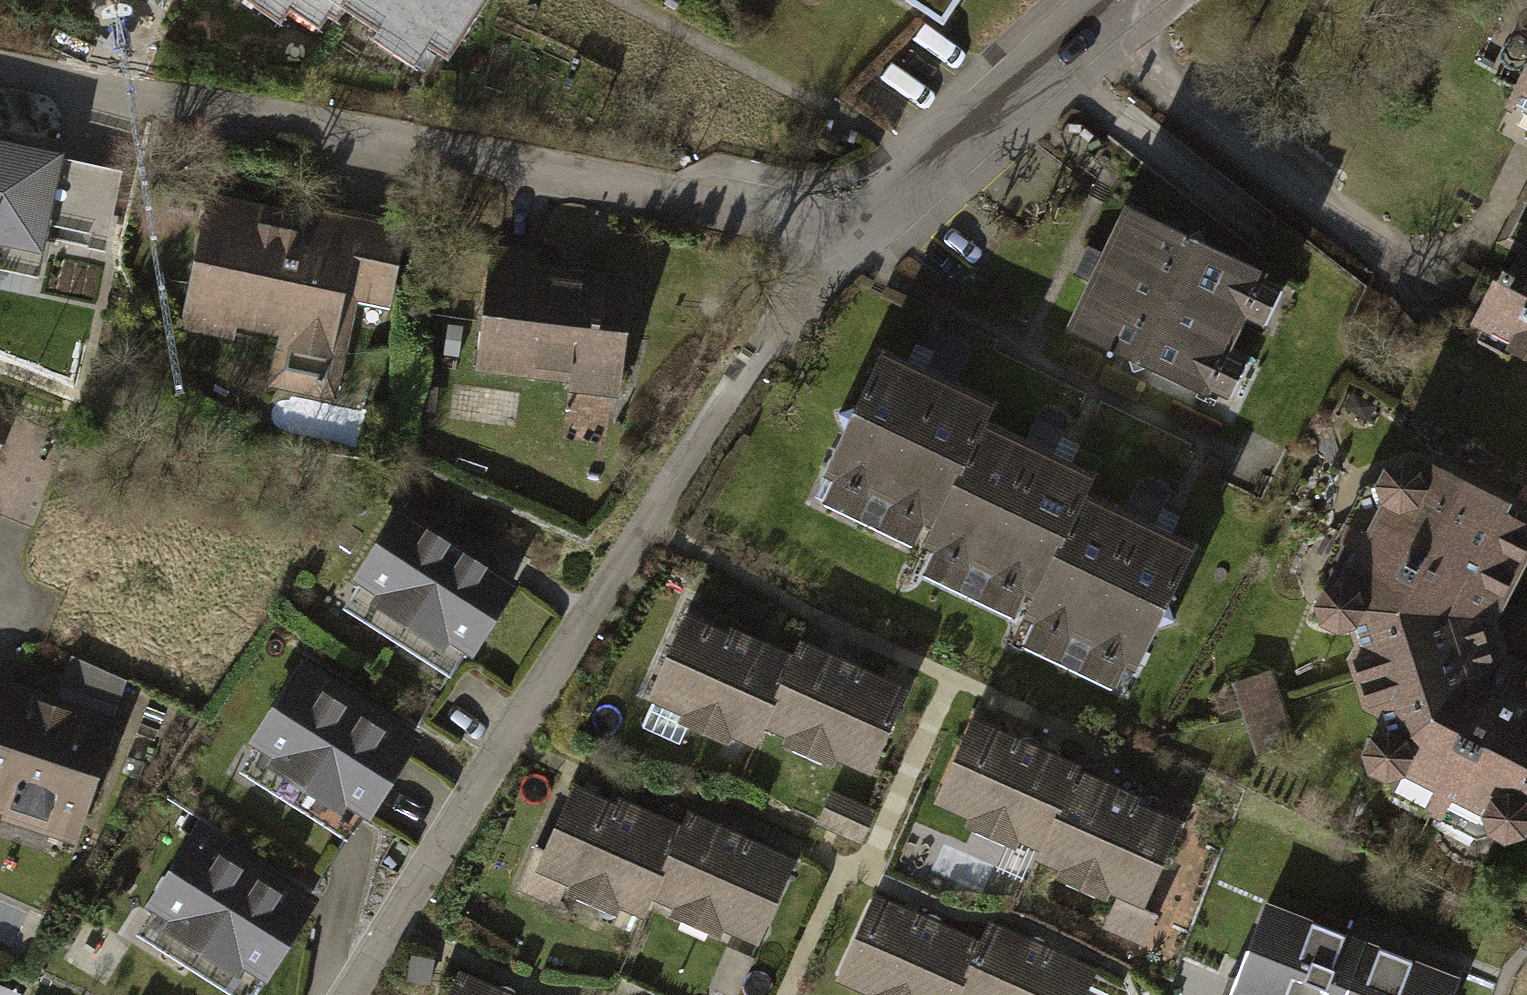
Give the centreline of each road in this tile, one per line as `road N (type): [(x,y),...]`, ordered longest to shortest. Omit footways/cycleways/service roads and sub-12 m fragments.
road 1 (residential): [(0,76),(249,129),(865,228)]
road 2 (residential): [(355,994),(507,730),(805,308)]
road 3 (residential): [(1117,0),(865,228)]

